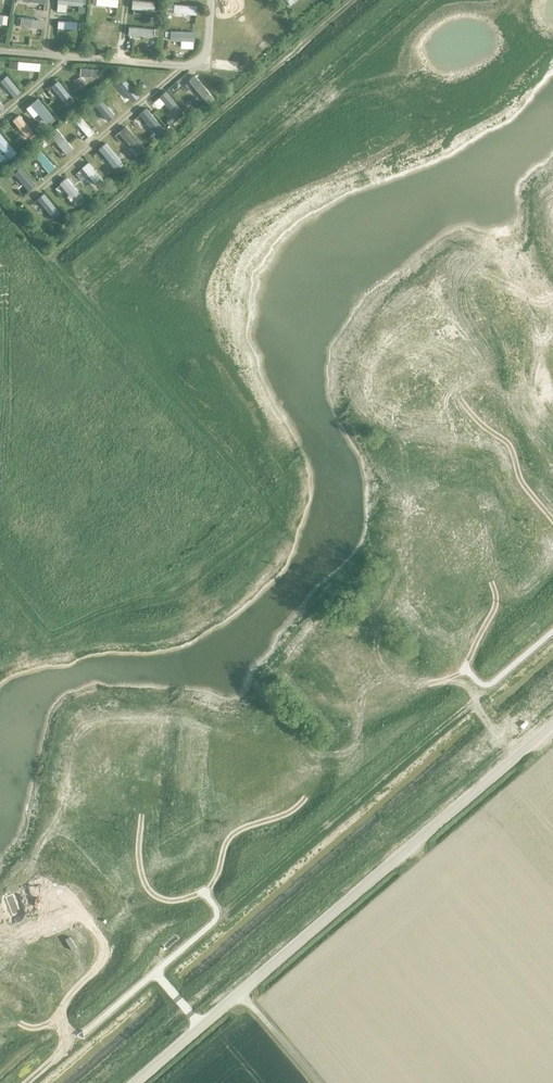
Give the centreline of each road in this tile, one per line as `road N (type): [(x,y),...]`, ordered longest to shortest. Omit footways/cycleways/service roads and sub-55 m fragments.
road 1 (unclassified): [(137,1082),(552,726)]

